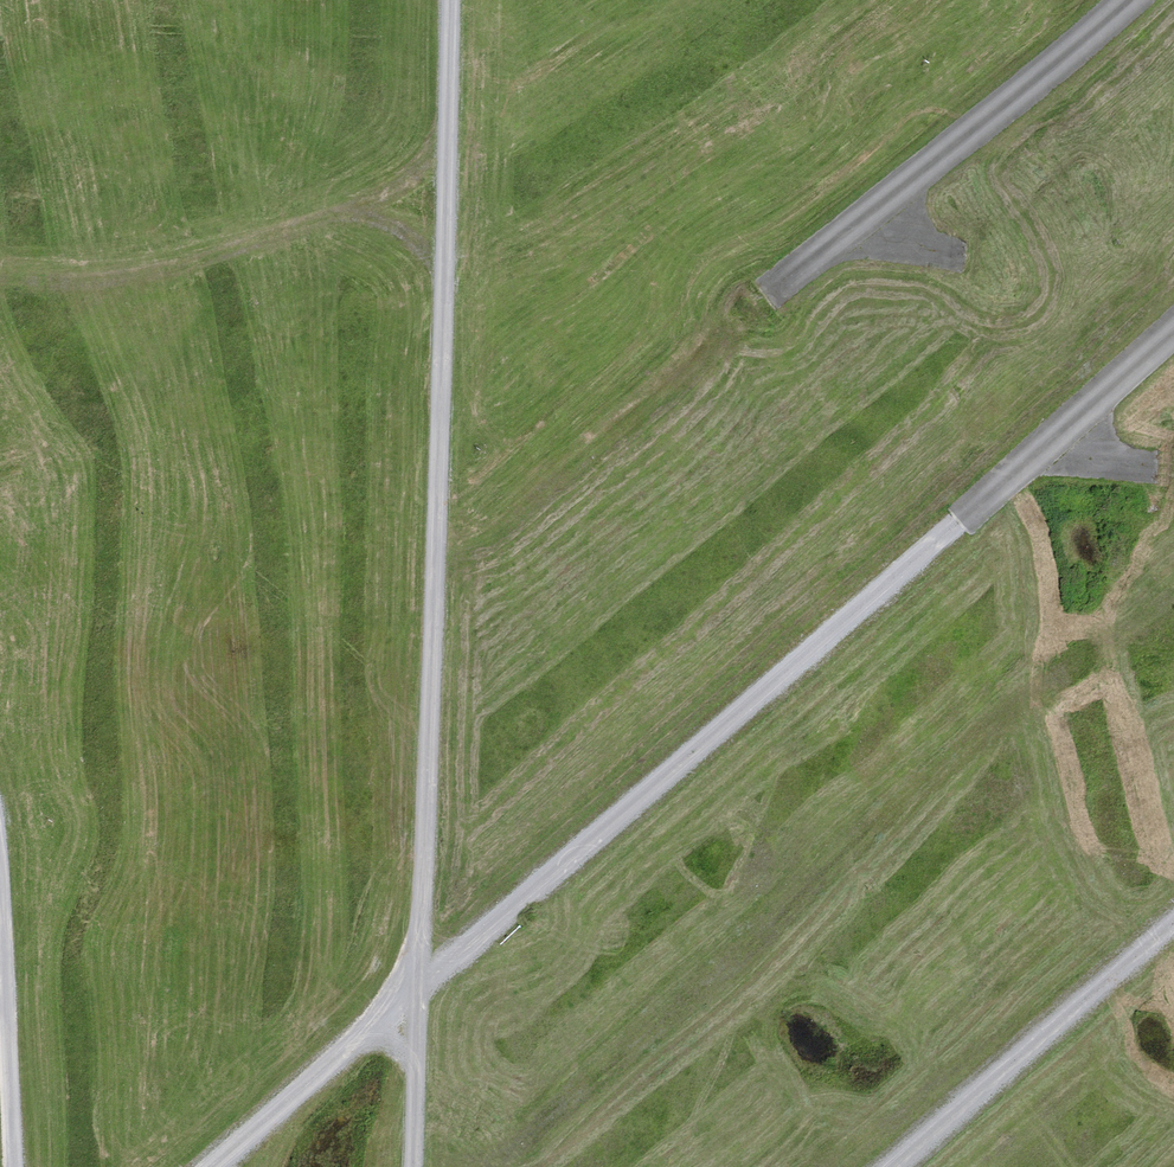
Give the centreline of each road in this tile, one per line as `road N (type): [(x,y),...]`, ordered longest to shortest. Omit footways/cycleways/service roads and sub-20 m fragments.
road 1 (track): [(1173,333),(205,1166)]
road 2 (track): [(410,1166),(451,0)]
road 3 (track): [(0,284),(163,273),(351,214),(413,174),(448,125)]
road 4 (track): [(765,291),(876,212),(1119,0)]
road 5 (track): [(1173,921),(894,1166)]
road 6 (track): [(10,1166),(0,975)]

